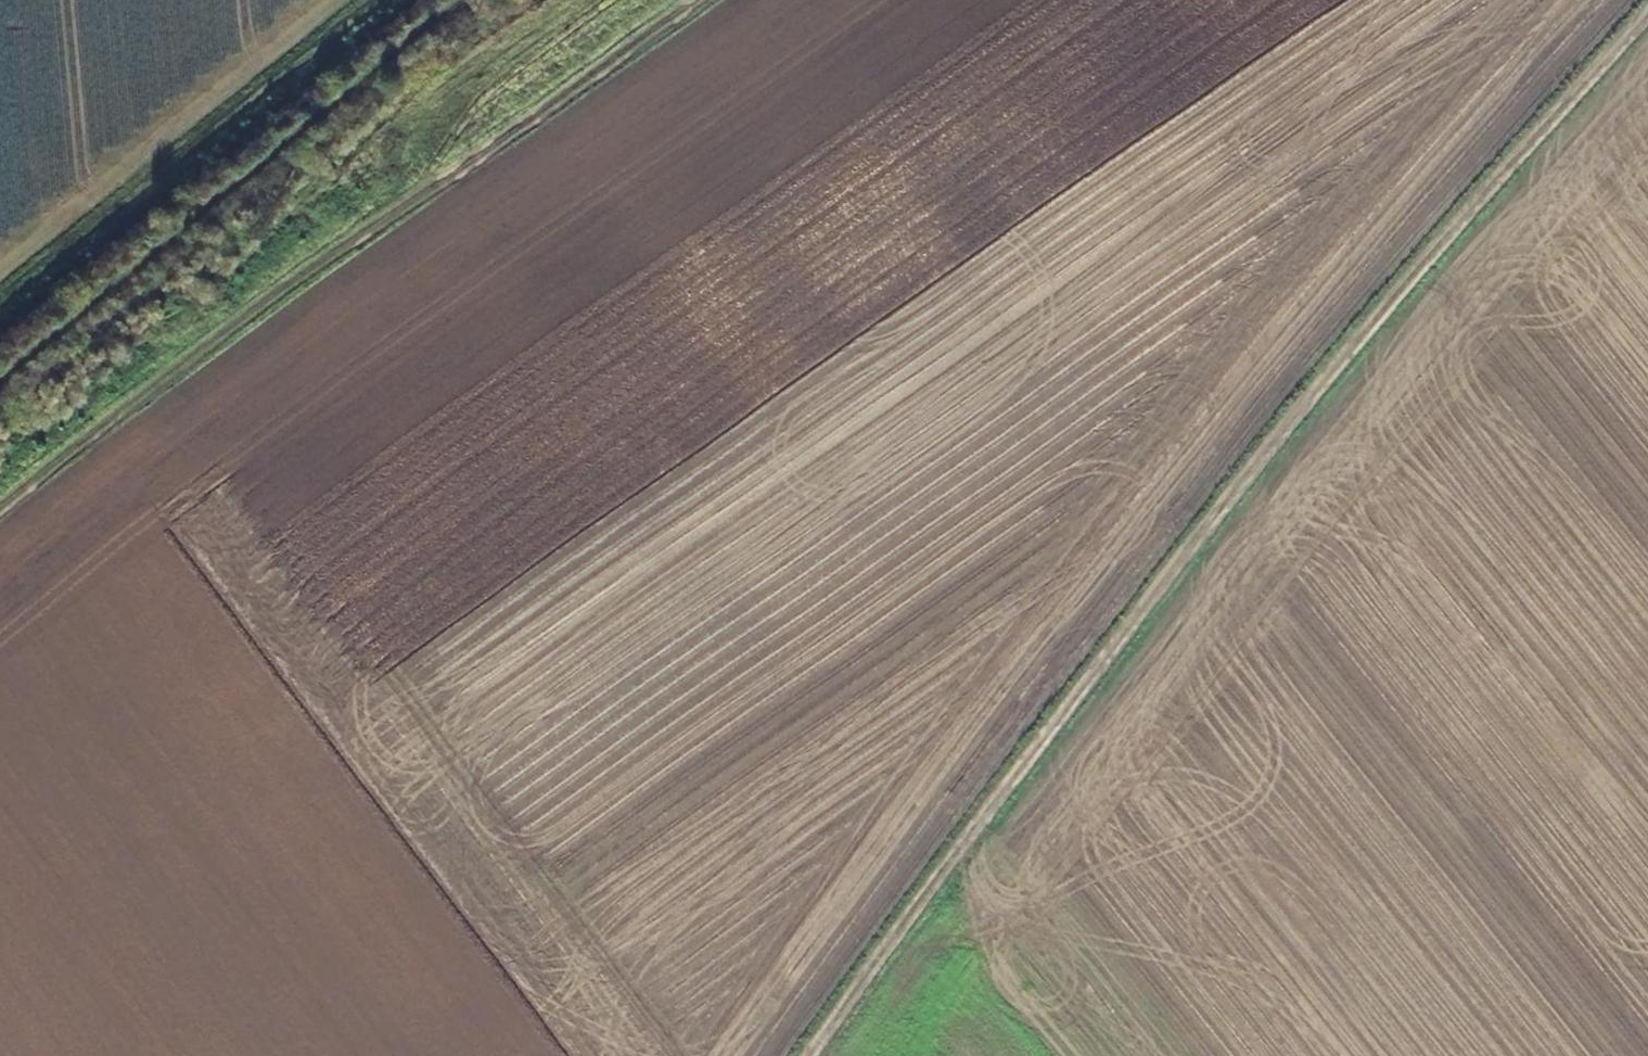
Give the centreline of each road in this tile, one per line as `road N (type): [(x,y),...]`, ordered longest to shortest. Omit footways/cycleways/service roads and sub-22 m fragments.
road 1 (track): [(810,1055),(1166,581),(1389,303),(1647,17)]
road 2 (track): [(0,507),(79,441),(705,0)]
road 3 (track): [(378,0),(0,308)]

